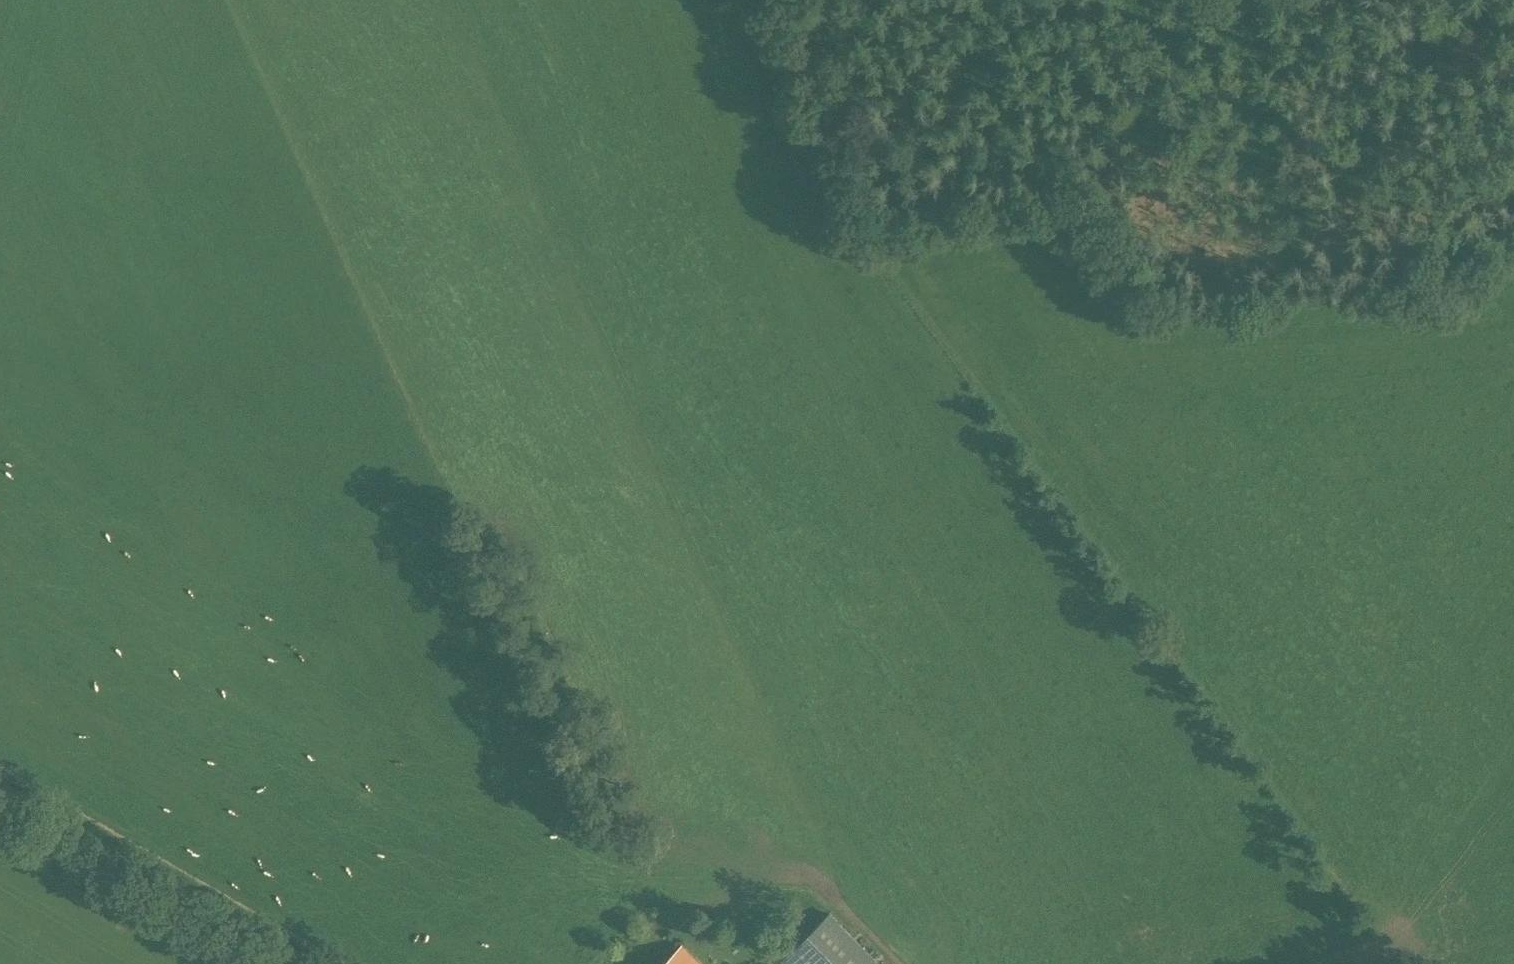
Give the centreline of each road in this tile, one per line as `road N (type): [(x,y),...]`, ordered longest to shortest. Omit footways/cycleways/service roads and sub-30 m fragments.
road 1 (unclassified): [(285,963),(0,796)]

